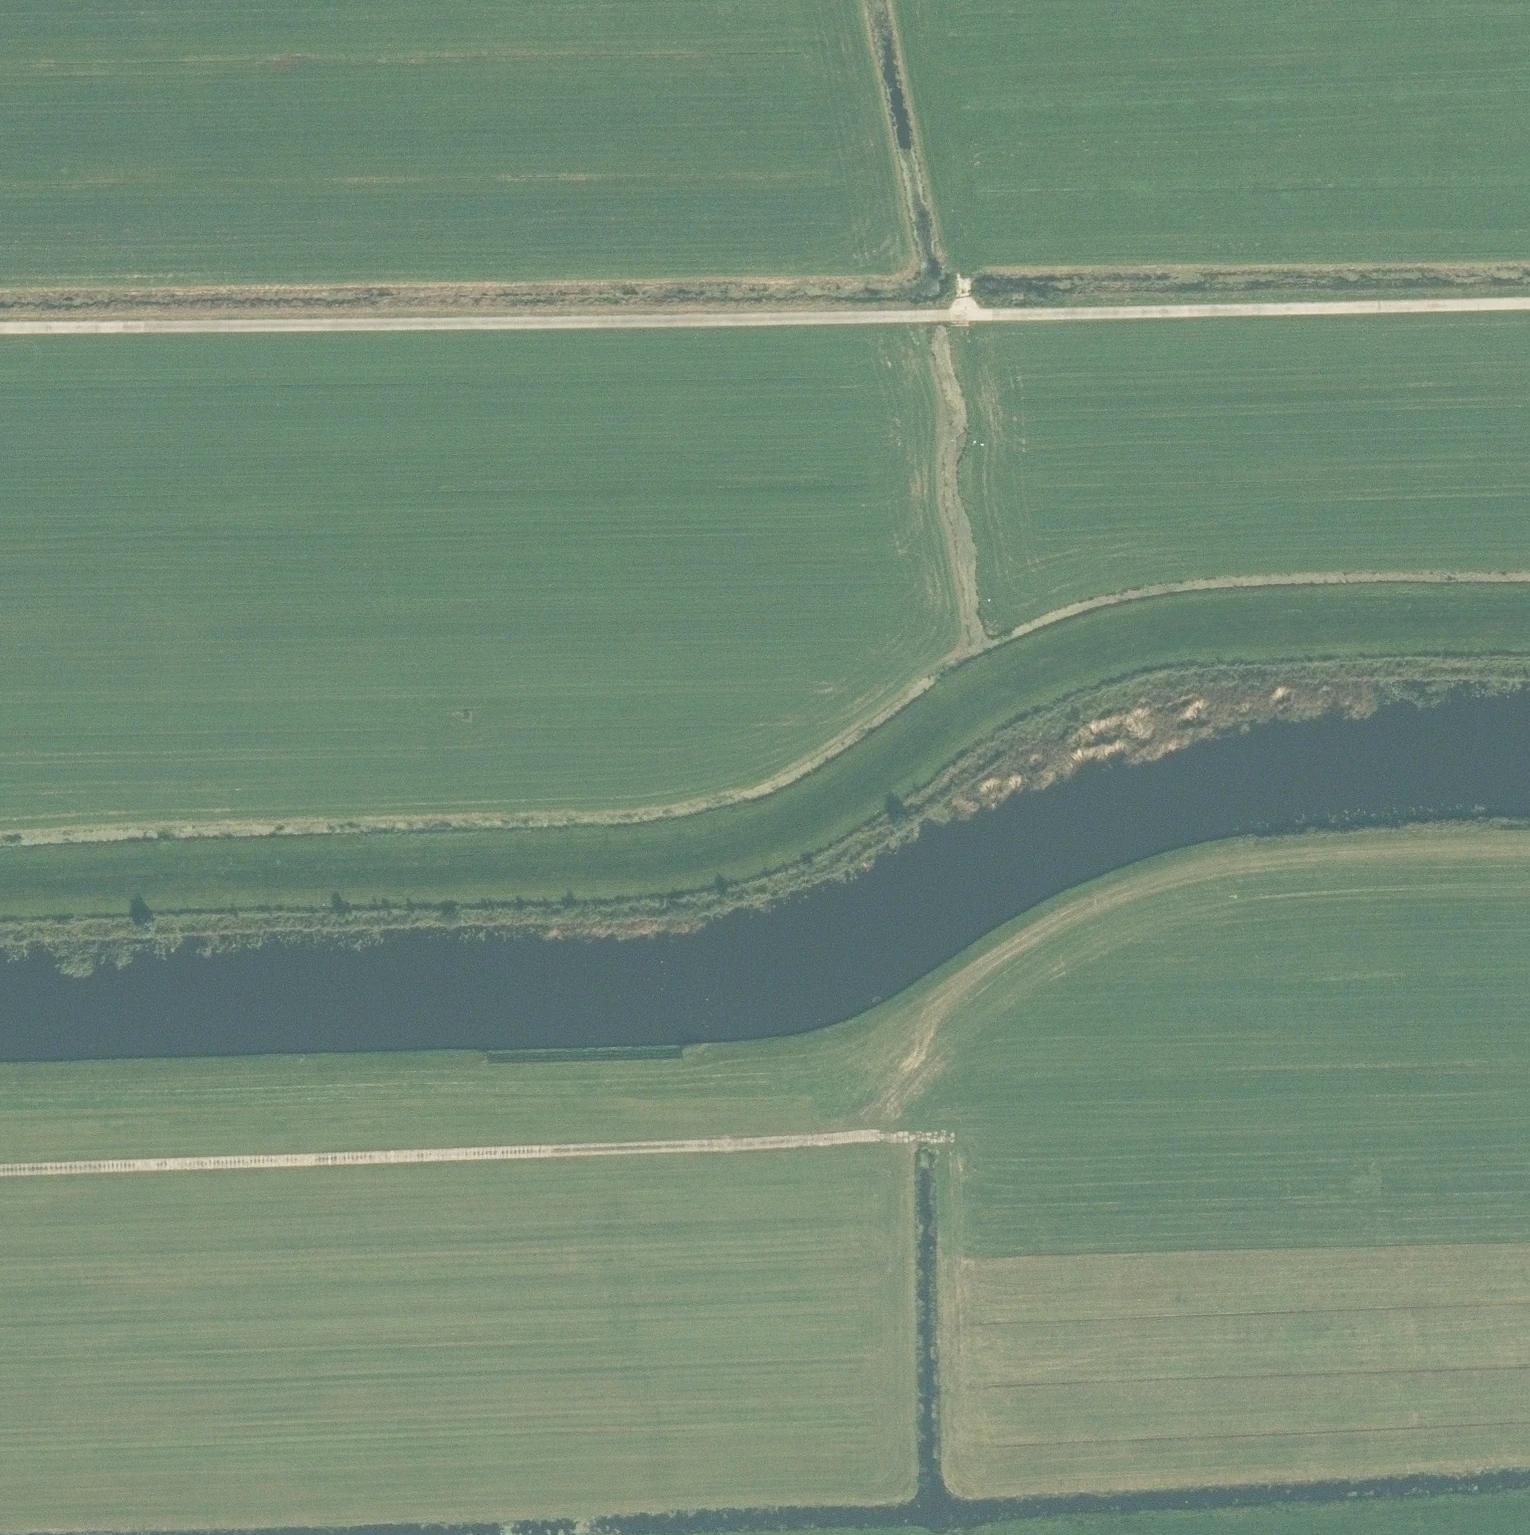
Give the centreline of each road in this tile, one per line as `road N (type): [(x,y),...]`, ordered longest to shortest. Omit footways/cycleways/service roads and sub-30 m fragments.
road 1 (track): [(0,328),(1529,302)]

